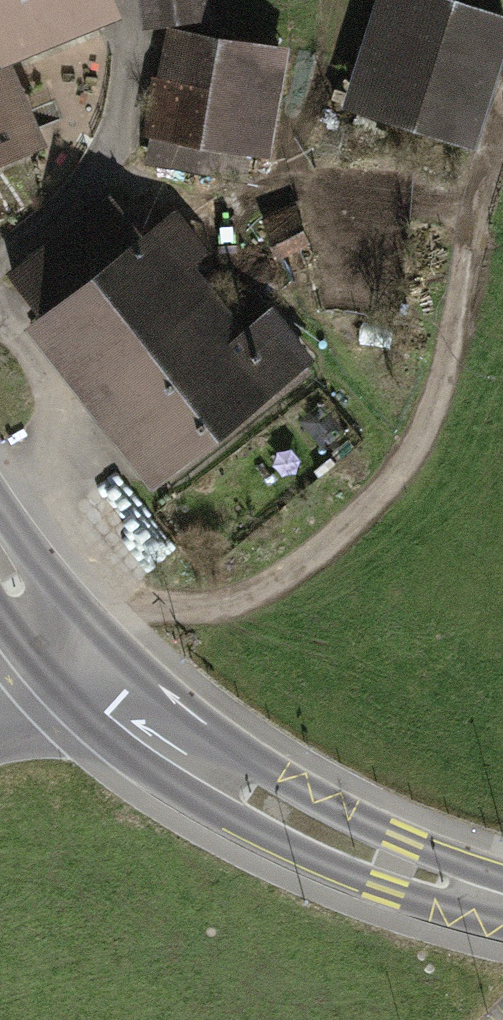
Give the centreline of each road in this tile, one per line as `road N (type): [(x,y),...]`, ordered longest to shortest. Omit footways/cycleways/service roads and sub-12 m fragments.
road 1 (track): [(35,611),(236,599),(309,559),(404,459),(433,388),(469,200),(502,90)]
road 2 (tertiary): [(88,674),(314,829),(502,898)]
road 3 (track): [(0,253),(103,157),(122,84),(125,0)]
road 4 (tertiary): [(0,562),(88,674)]

